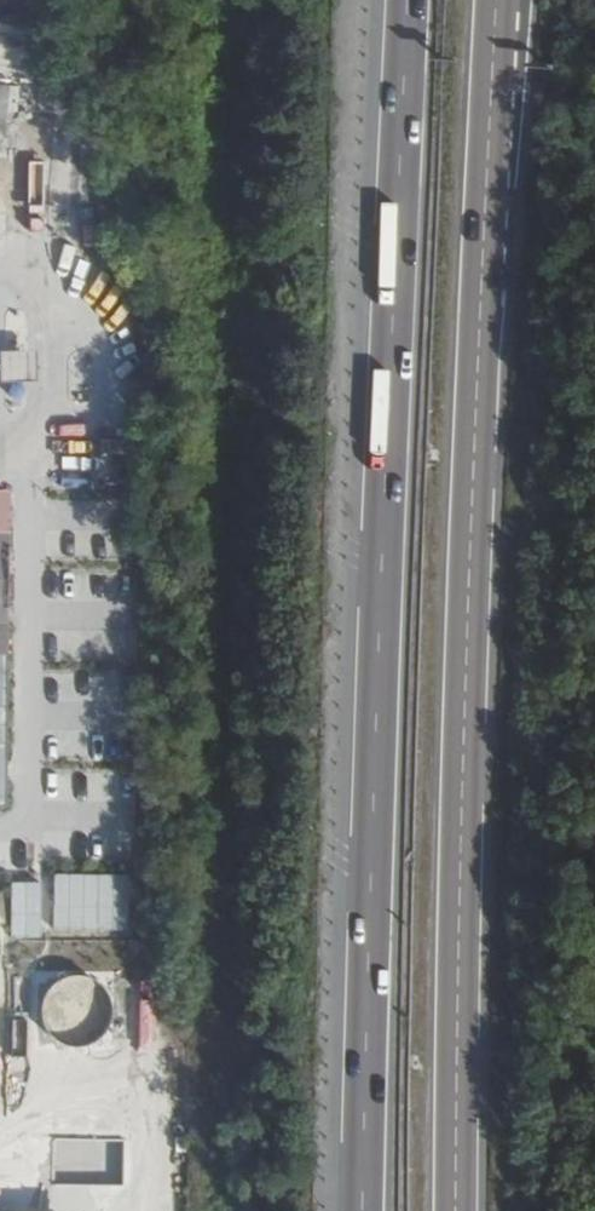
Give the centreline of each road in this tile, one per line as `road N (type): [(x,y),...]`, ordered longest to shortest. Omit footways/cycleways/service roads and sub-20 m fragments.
road 1 (motorway): [(408,0),(363,1210)]
road 2 (motorway): [(456,1210),(468,579),(495,0)]

